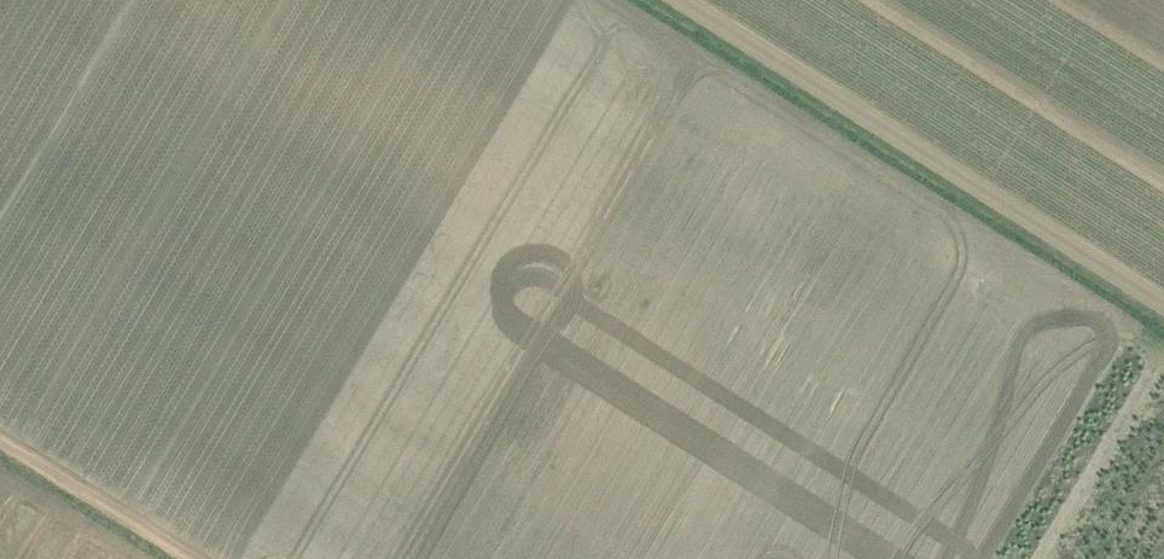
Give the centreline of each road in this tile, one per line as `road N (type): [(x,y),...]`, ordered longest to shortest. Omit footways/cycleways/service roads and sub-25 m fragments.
road 1 (track): [(1163,301),(686,0)]
road 2 (track): [(210,558),(0,429)]

